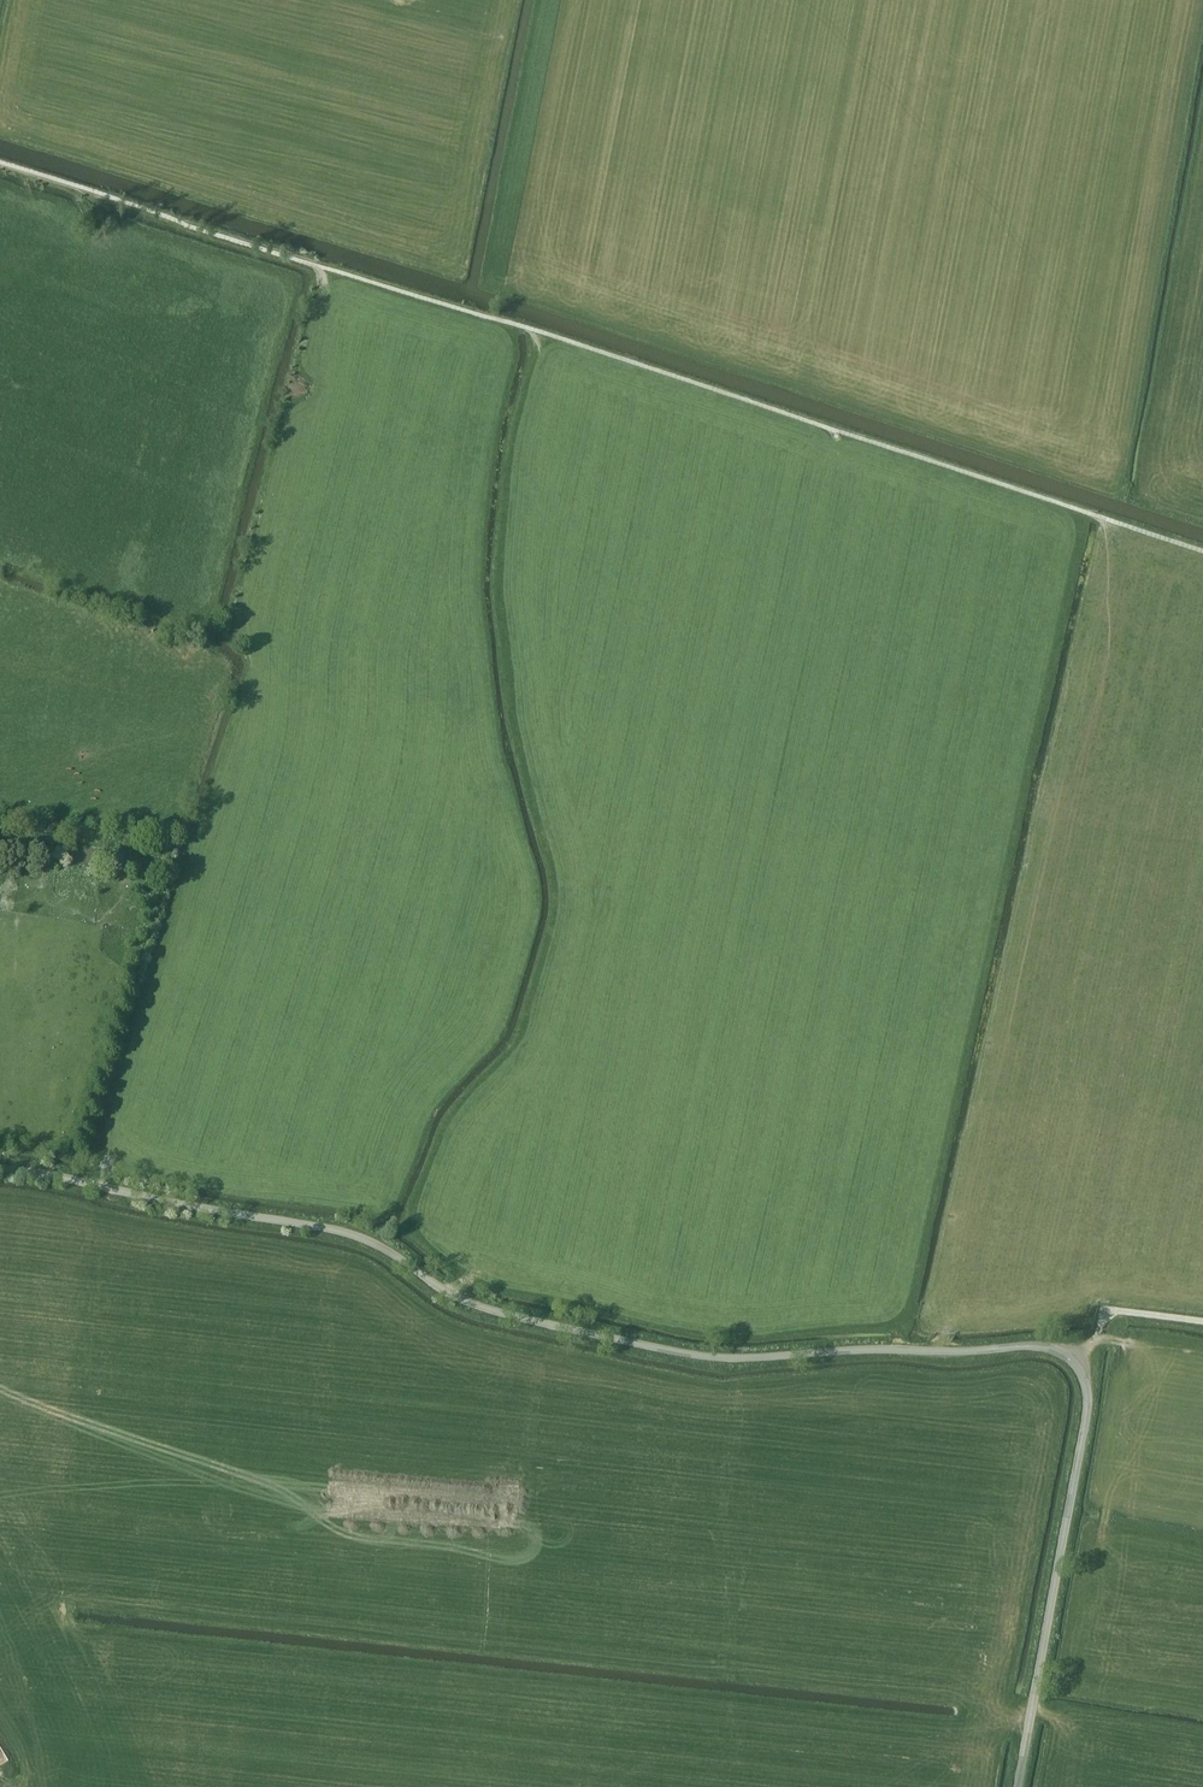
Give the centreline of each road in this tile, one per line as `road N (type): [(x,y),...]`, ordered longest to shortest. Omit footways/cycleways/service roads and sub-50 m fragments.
road 1 (unclassified): [(1017,1786),(1085,1411),(1082,1375),(1063,1355),(1024,1346),(706,1357),(492,1310),(349,1234),(0,1168)]
road 2 (track): [(1202,1321),(1108,1309),(1090,1345),(1071,1361)]

